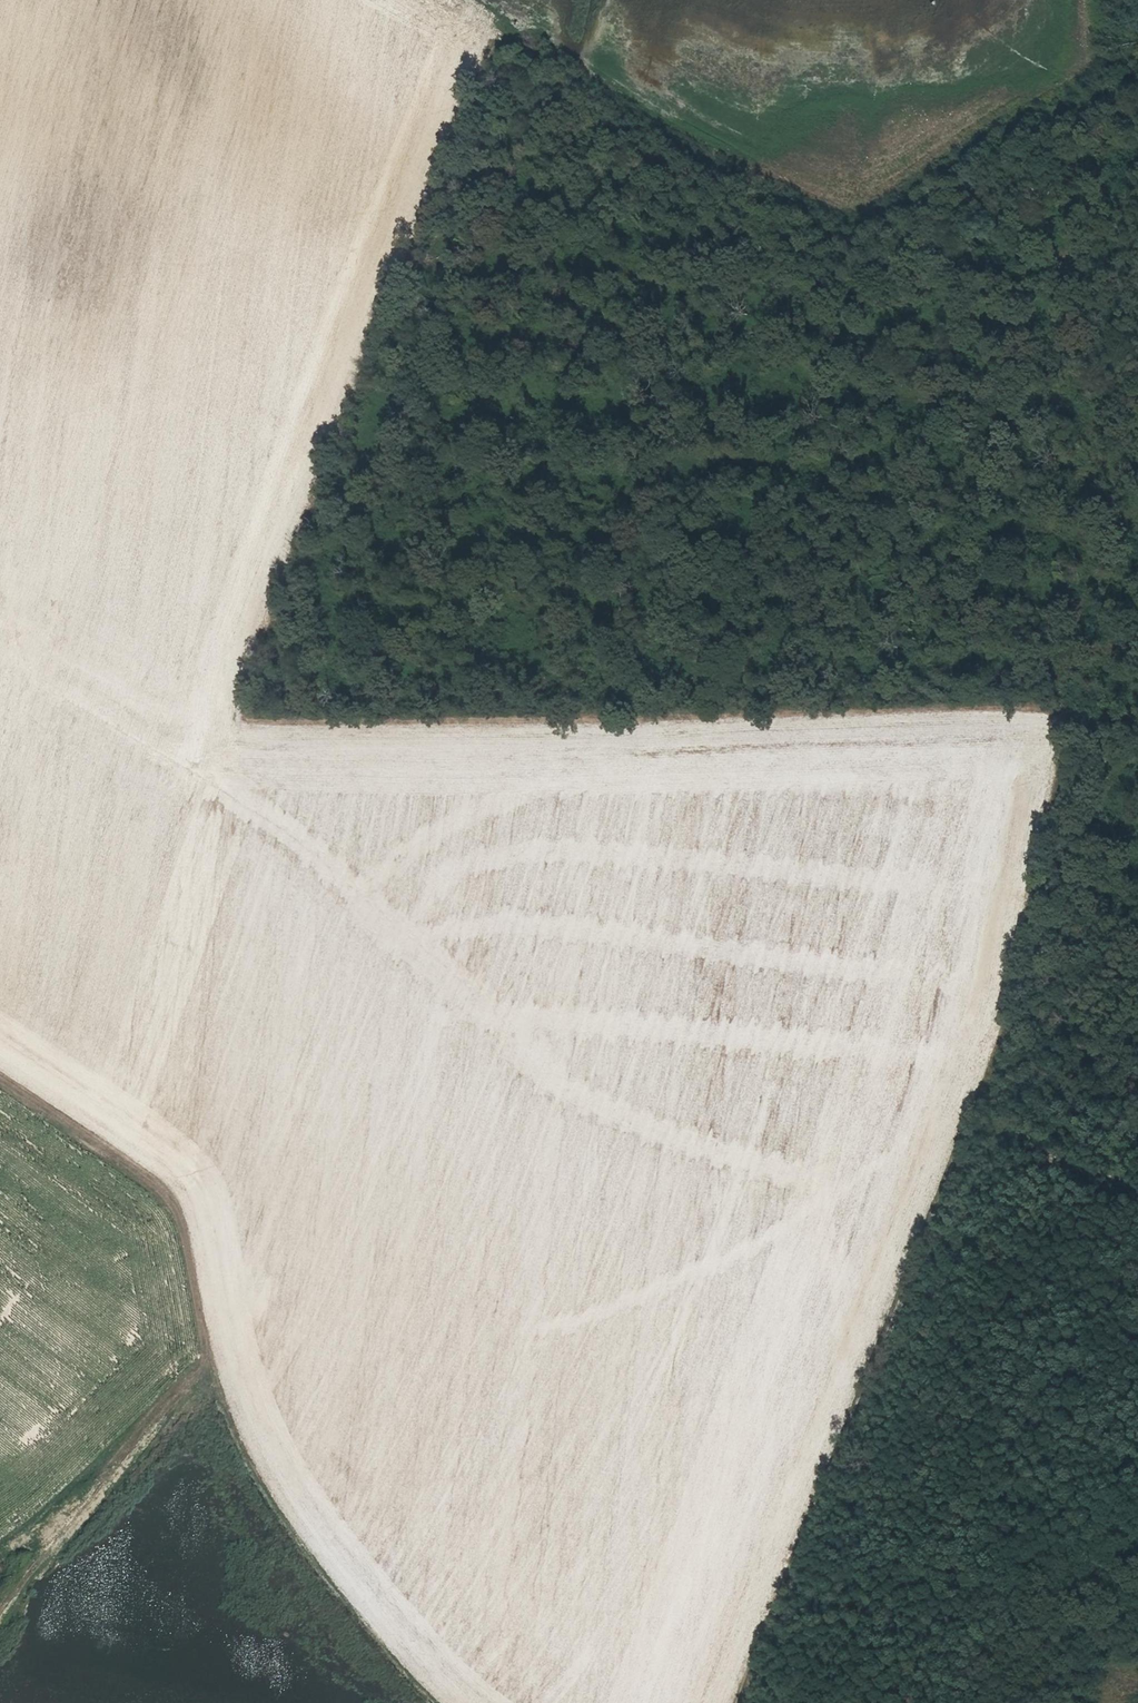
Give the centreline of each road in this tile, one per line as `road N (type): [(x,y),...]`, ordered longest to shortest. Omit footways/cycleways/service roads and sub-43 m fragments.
road 1 (track): [(742,1702),(964,1130),(1137,1182)]
road 2 (track): [(0,1086),(169,1200),(198,1355)]

